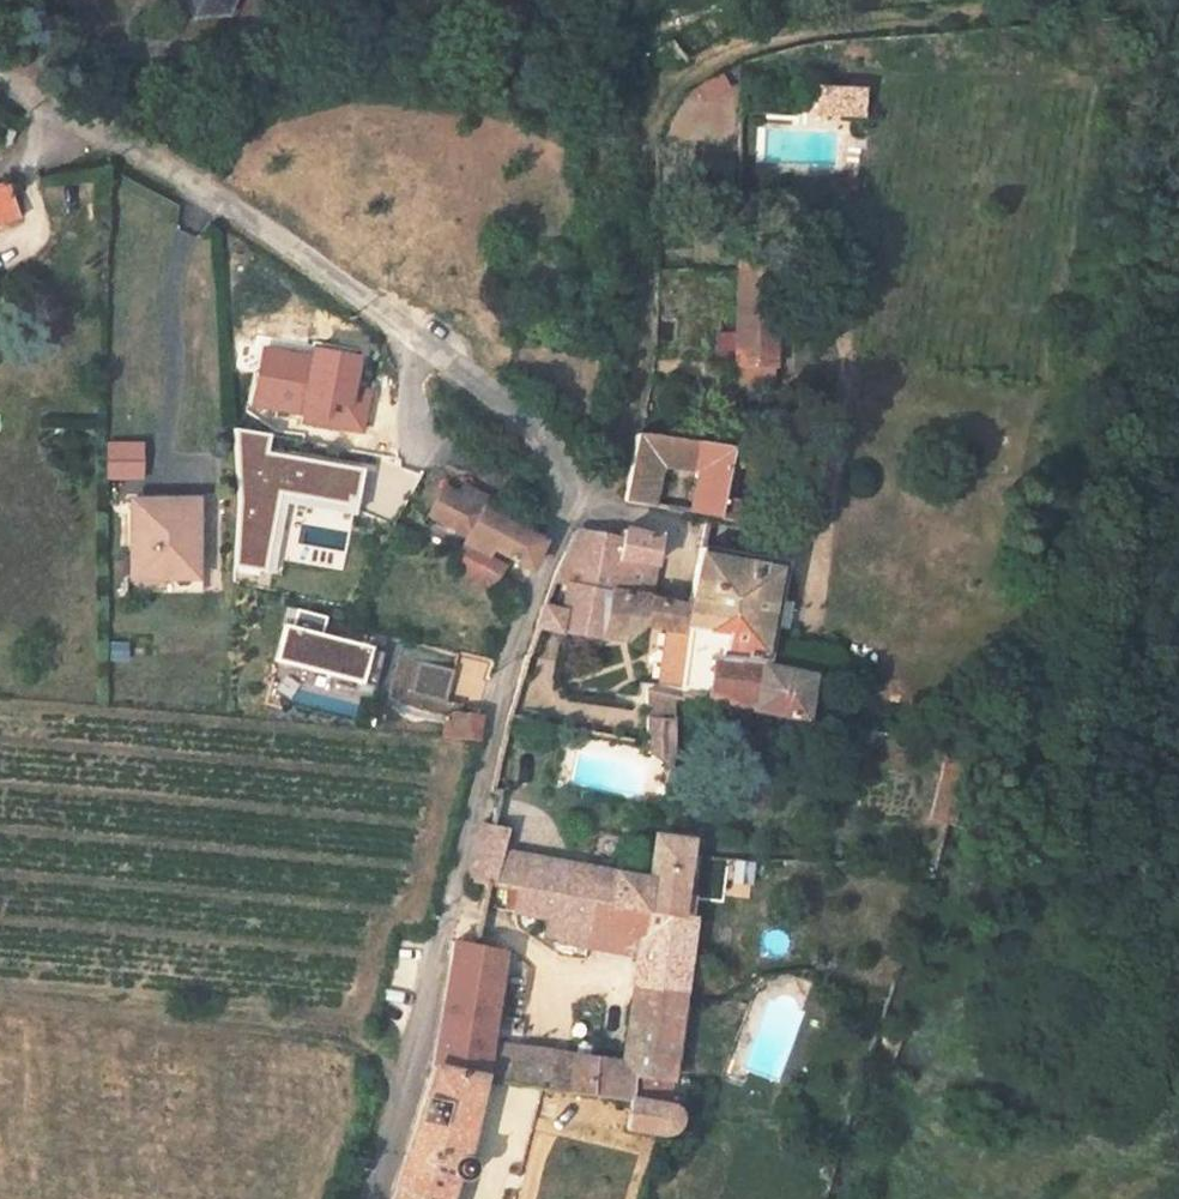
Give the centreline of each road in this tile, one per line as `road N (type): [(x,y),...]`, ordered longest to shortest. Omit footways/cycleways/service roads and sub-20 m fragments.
road 1 (unclassified): [(572,504),(489,742),(373,1198)]
road 2 (unclassified): [(101,134),(325,274),(546,444),(568,475),(572,504)]
road 3 (residential): [(670,586),(677,529),(572,504)]

